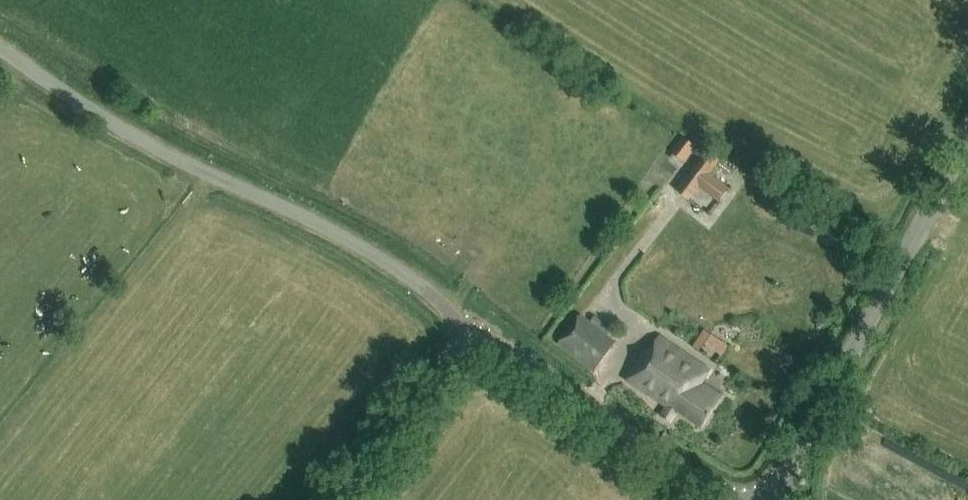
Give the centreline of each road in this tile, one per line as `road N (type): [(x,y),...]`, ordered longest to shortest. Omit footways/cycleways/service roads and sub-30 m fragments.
road 1 (residential): [(473,348),(420,287),(326,228),(178,161),(0,50)]
road 2 (tertiary): [(766,499),(967,137)]
road 3 (tertiary): [(726,499),(512,353),(473,348)]
road 4 (tertiary): [(337,499),(449,364),(473,348)]

